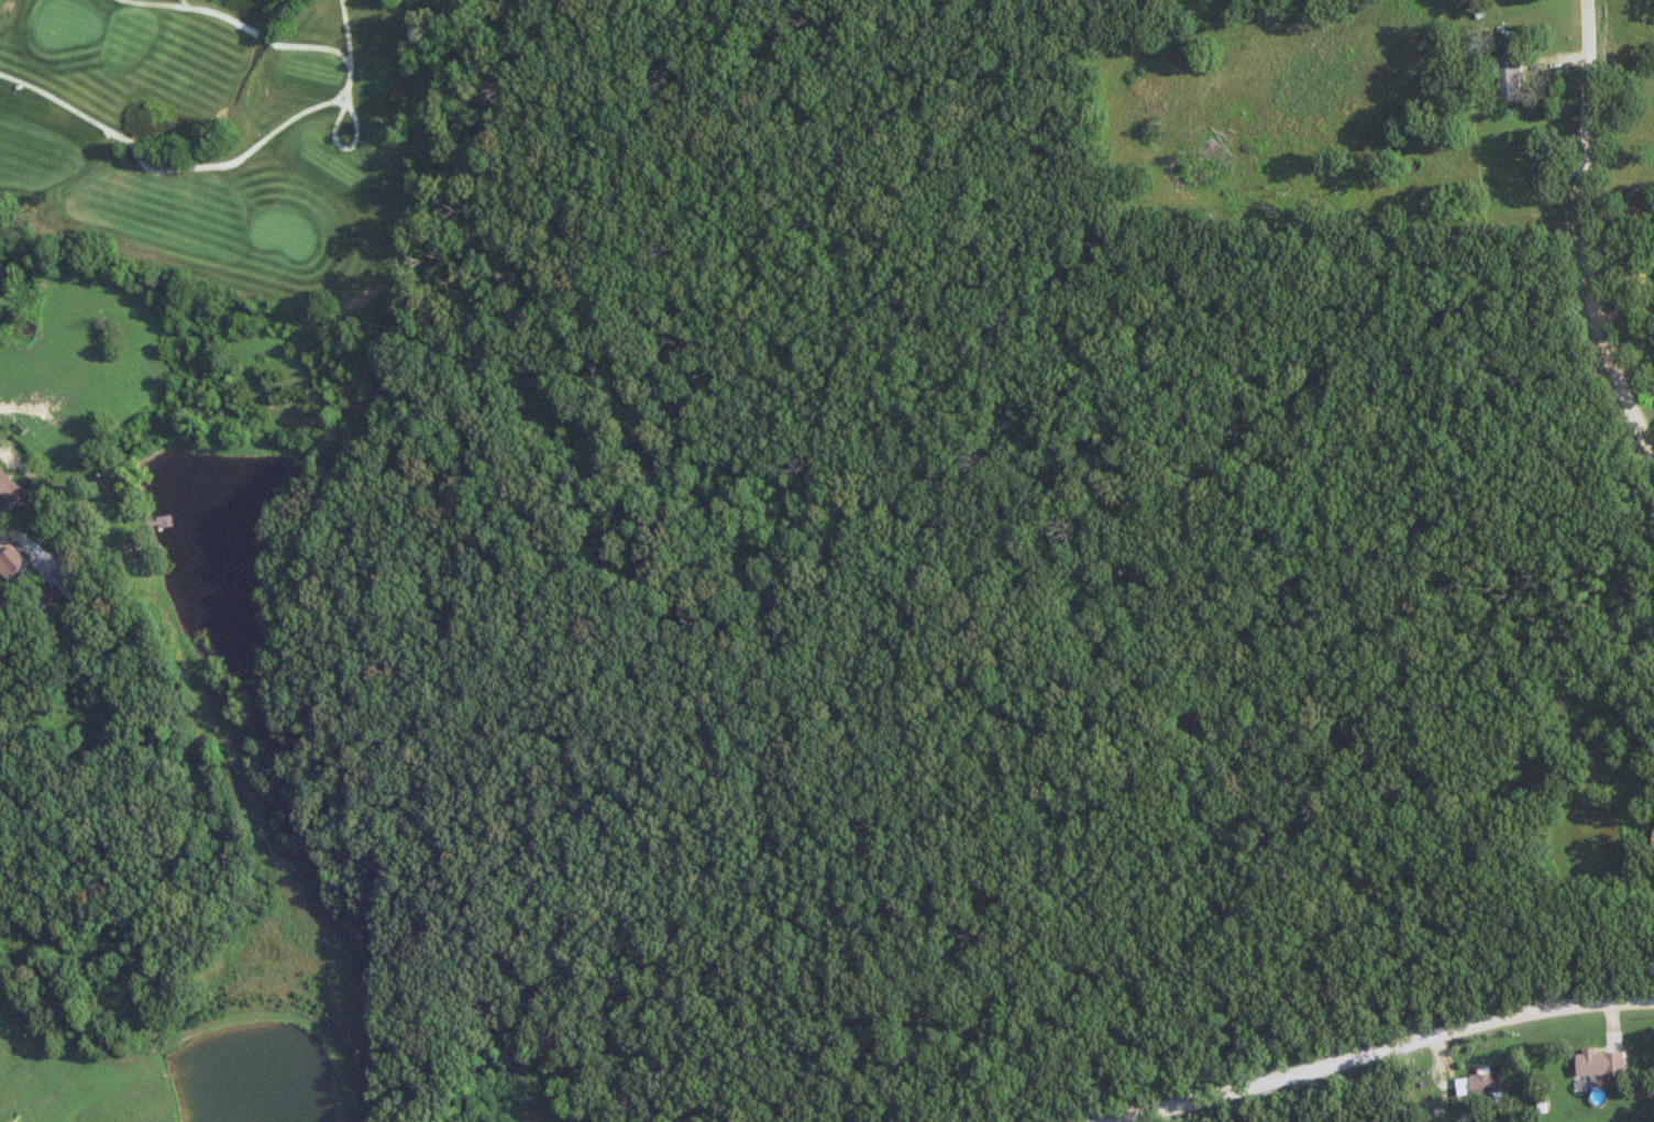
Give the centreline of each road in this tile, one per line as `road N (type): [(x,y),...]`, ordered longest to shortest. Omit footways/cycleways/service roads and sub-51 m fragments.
road 1 (residential): [(1109,1121),(1526,1012),(1653,1000)]
road 2 (residential): [(1653,449),(1601,348),(1576,208),(1587,114),(1587,0)]
road 3 (residential): [(467,1121),(566,900)]

